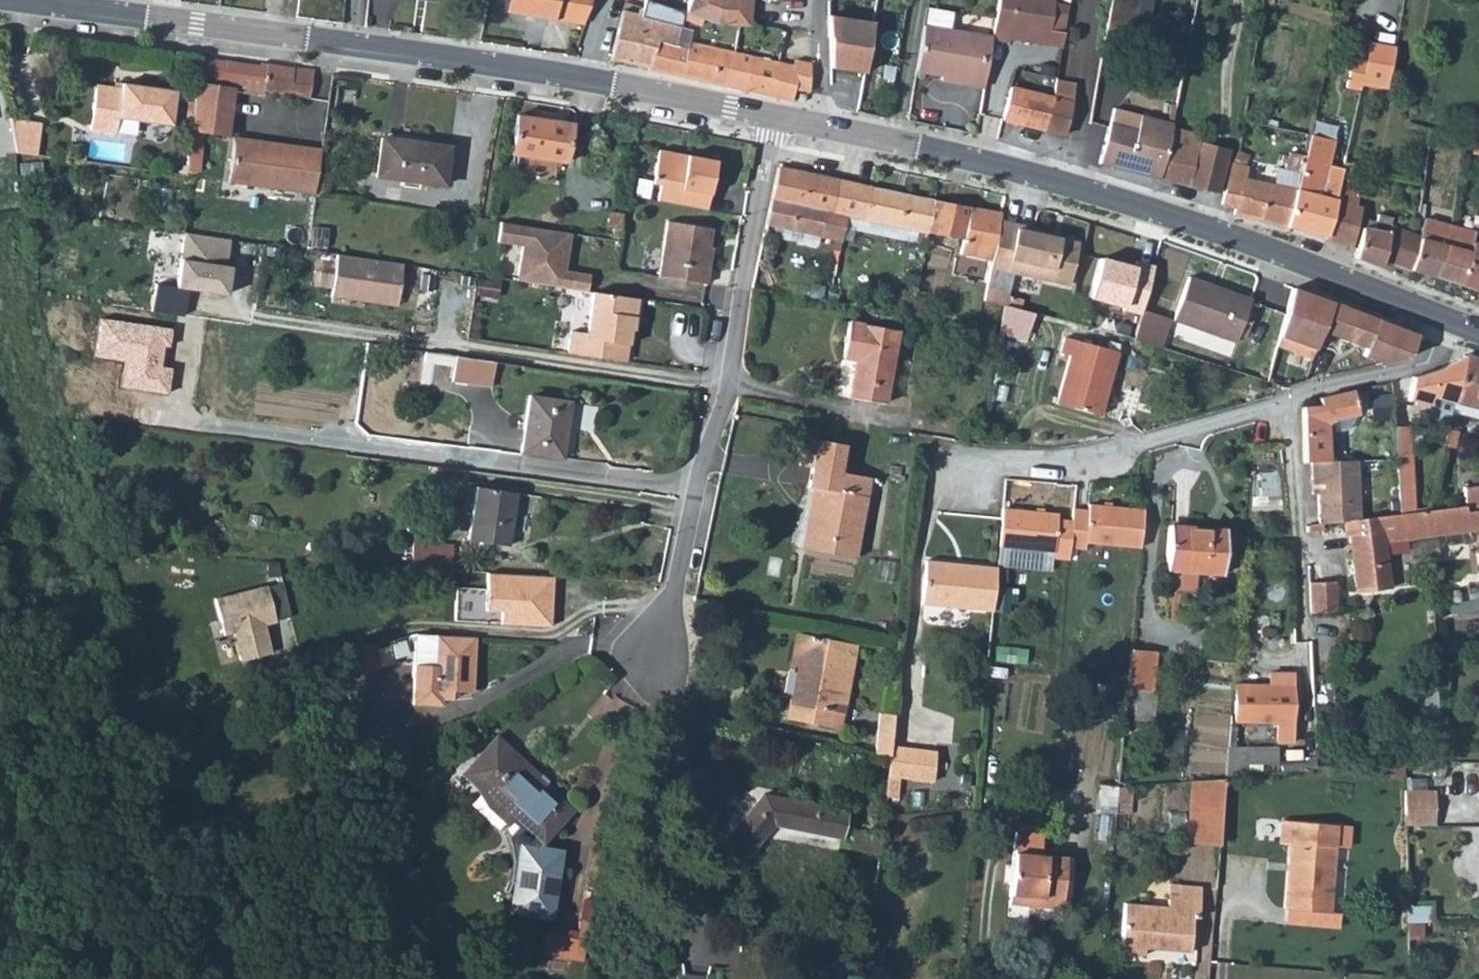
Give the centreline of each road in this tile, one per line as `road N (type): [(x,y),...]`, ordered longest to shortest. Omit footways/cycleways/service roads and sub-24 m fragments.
road 1 (secondary): [(774,118),(463,62),(0,0)]
road 2 (secondary): [(1455,325),(1127,206),(819,129)]
road 3 (residential): [(774,118),(726,383),(677,582),(646,668)]
road 4 (residential): [(1455,325),(1445,350),(1409,368),(1293,393),(1261,411),(1098,455),(1008,462),(956,477)]
road 5 (residential): [(822,0),(819,129)]

